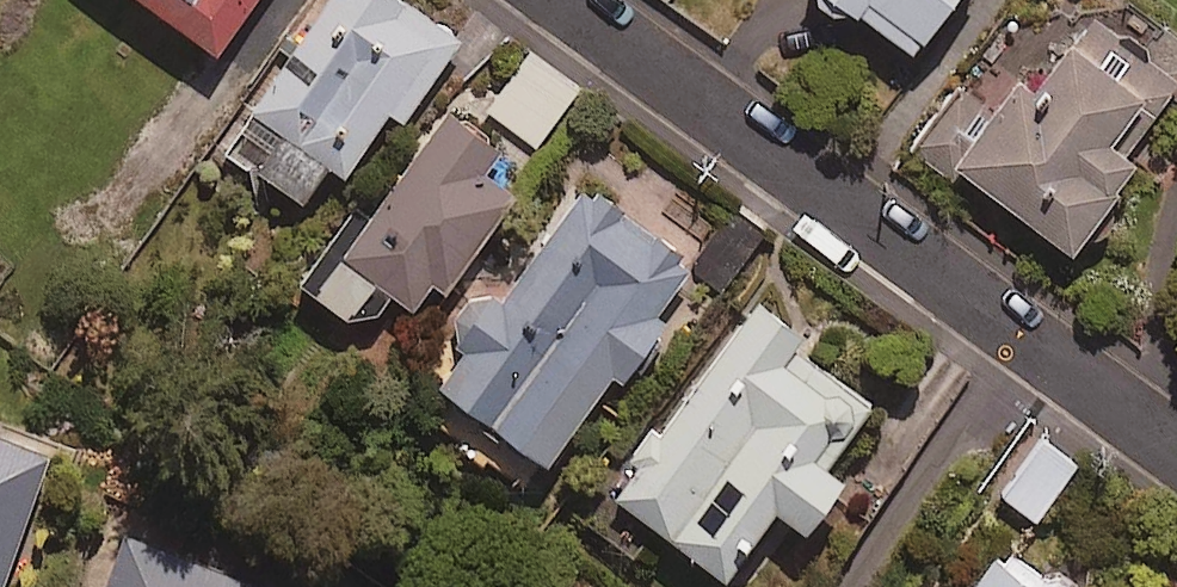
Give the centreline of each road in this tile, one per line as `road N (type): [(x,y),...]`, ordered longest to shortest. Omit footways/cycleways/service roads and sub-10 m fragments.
road 1 (residential): [(1176,448),(564,0)]

